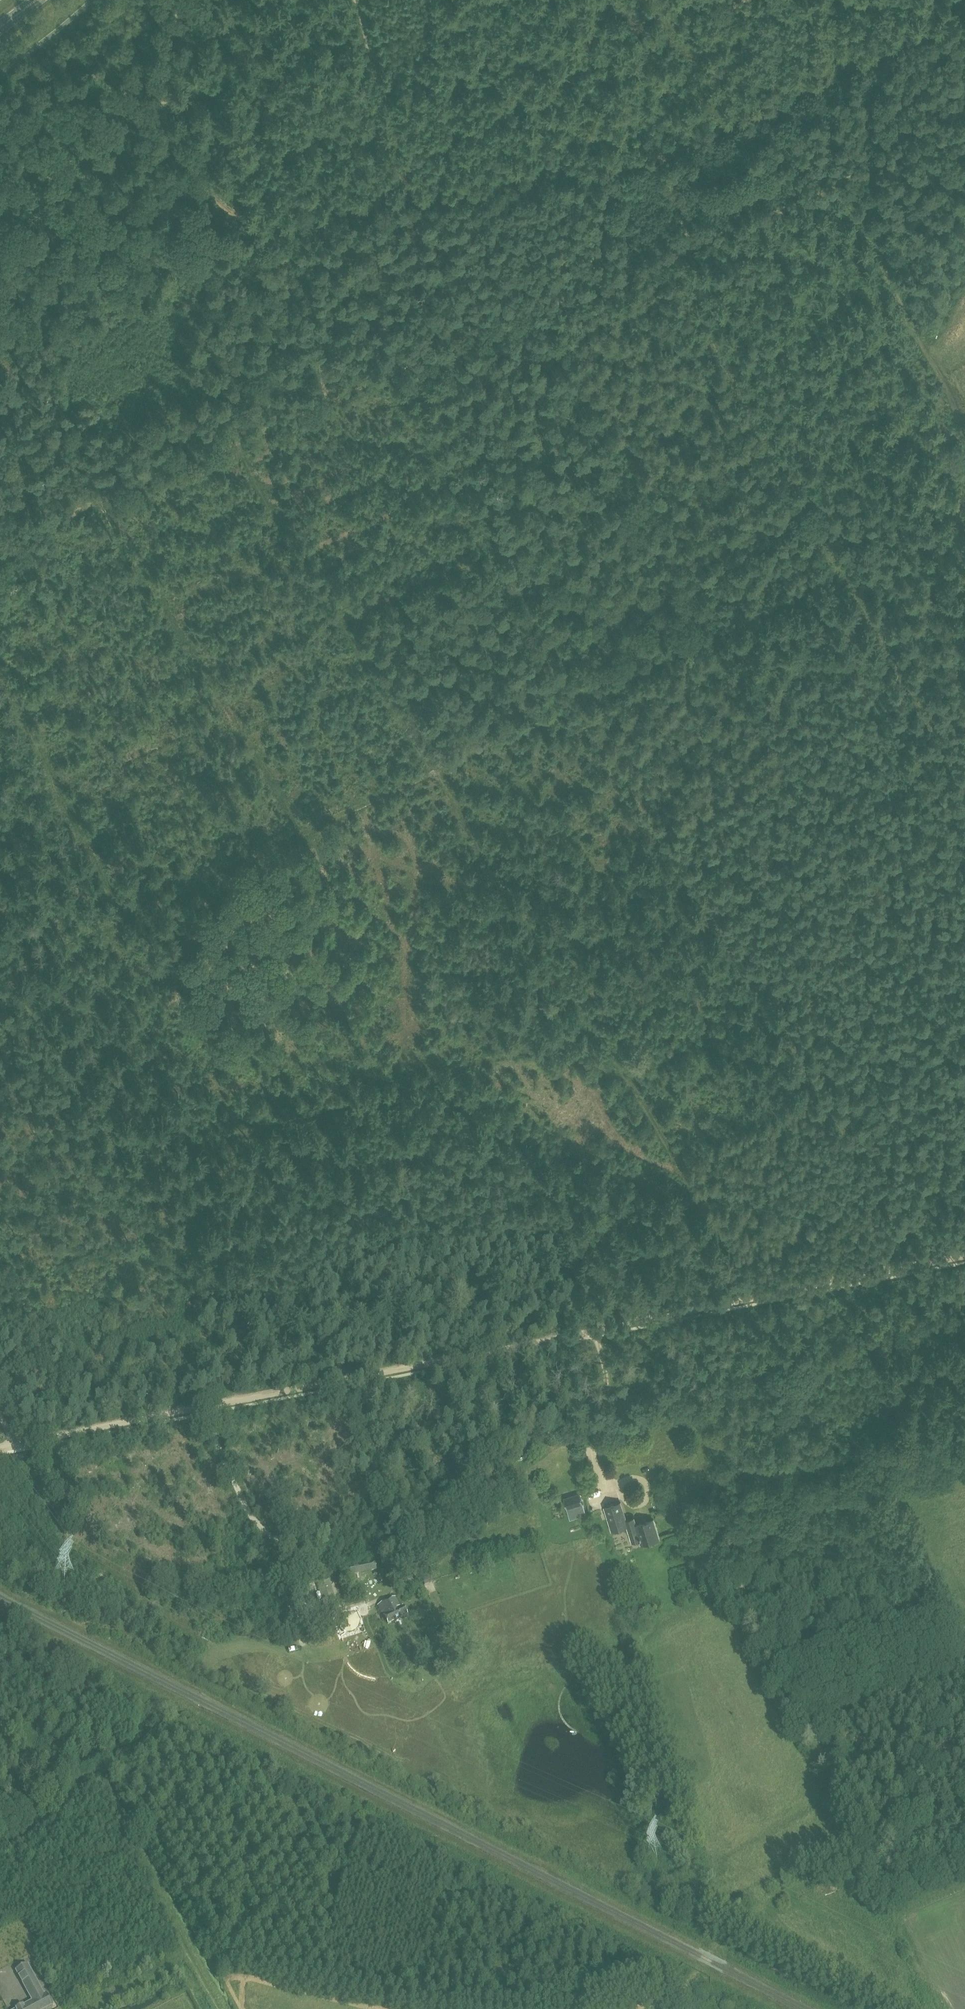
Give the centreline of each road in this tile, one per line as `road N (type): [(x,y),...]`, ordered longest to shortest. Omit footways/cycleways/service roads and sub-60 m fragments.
road 1 (track): [(964,129),(96,503),(0,558)]
road 2 (track): [(964,1257),(0,1447)]
road 3 (track): [(695,246),(663,158),(287,225),(283,233),(323,369),(326,403)]
road 4 (track): [(964,788),(669,256)]
road 5 (track): [(0,1818),(64,1770),(107,1759),(222,1952),(260,1970),(434,2008)]
road 6 (track): [(878,1858),(719,1559),(712,1525),(719,1503),(757,1483),(873,1449)]
road 7 (track): [(601,1418),(589,1448),(520,1513),(436,1558),(361,1580),(262,1530),(205,1413)]
road 8 (track): [(0,962),(233,1326),(240,1342),(232,1408)]
road 9 (track): [(27,1442),(67,1525),(151,1604),(221,1648),(299,1652),(319,1565)]
road 10 (track): [(959,0),(945,24),(918,42),(663,158)]
road 11 (track): [(964,1424),(873,1449),(964,1660)]
road 12 (track): [(723,1938),(771,1898),(806,1883),(878,1858),(905,1865),(964,1841)]

